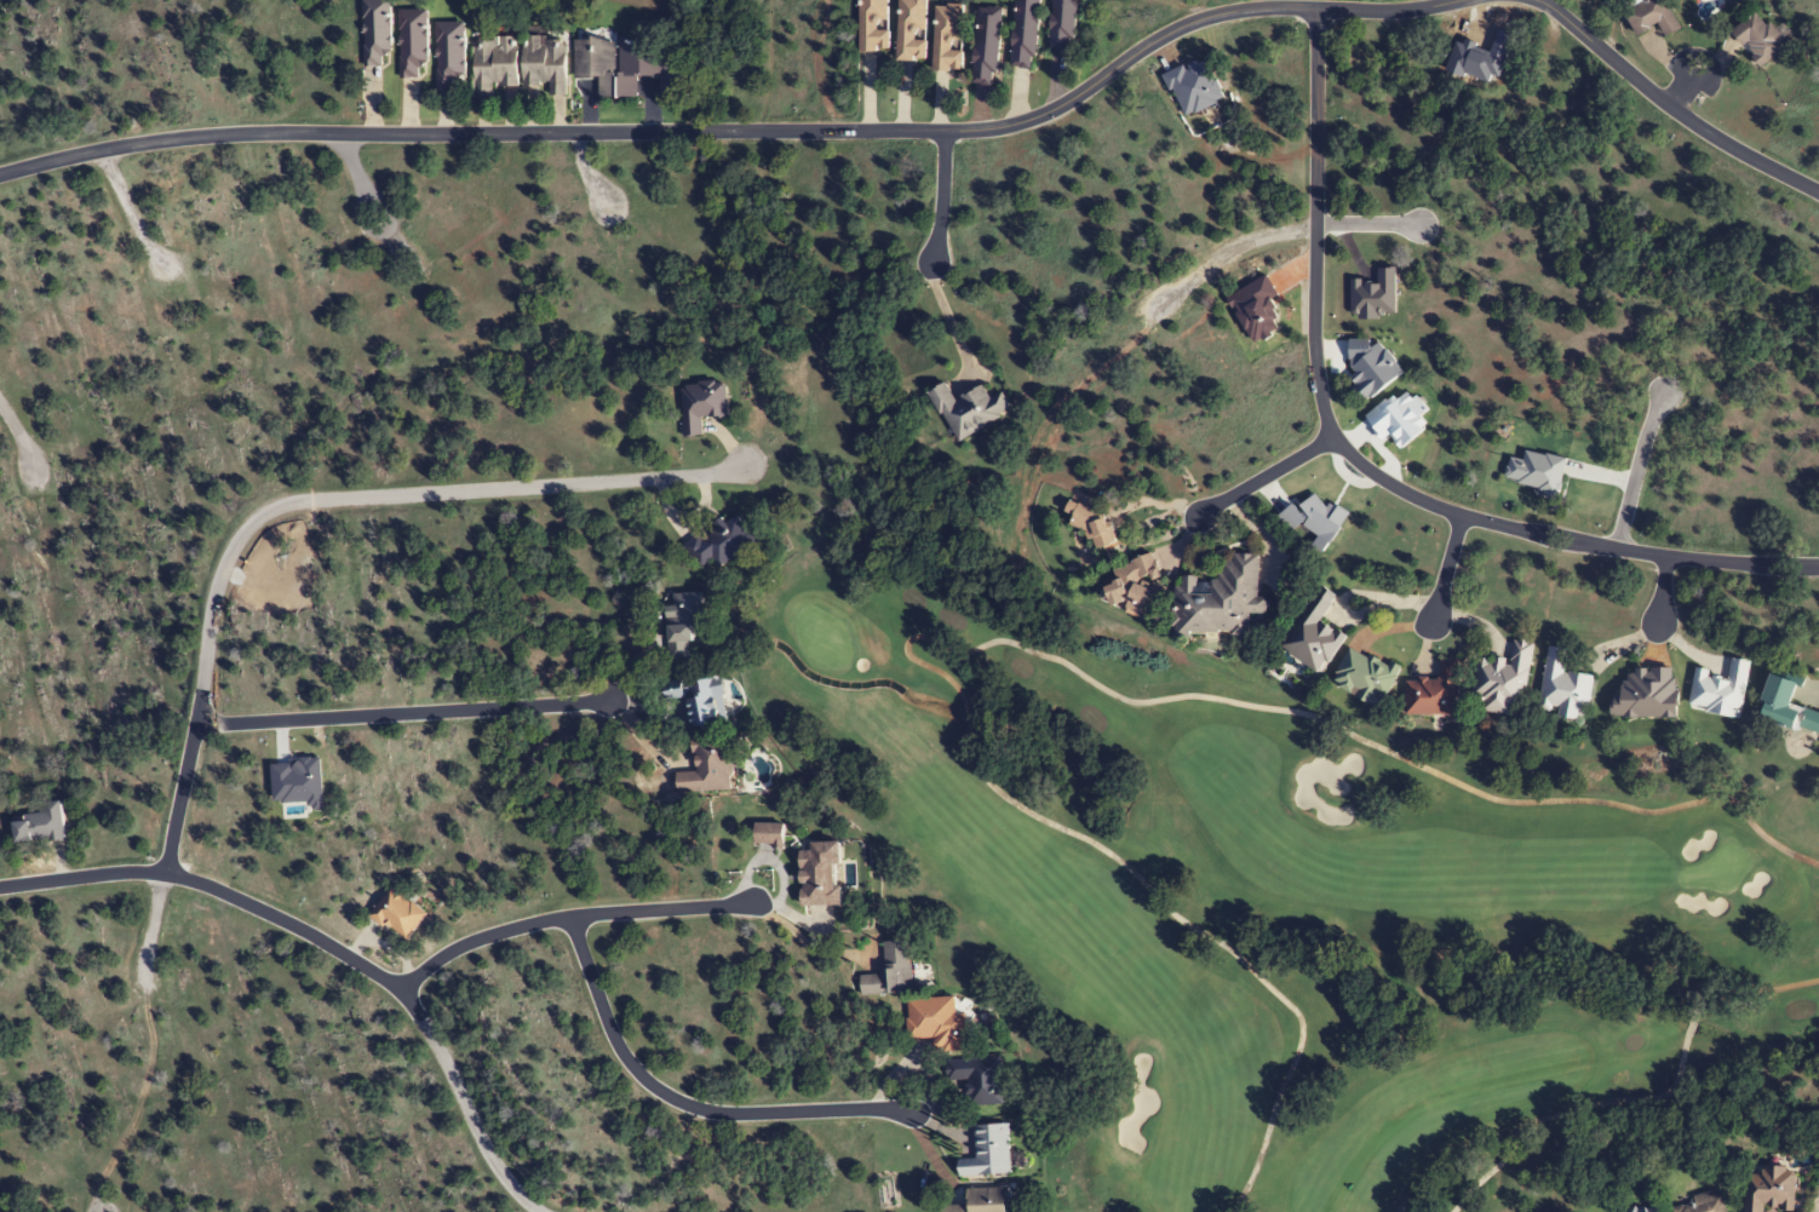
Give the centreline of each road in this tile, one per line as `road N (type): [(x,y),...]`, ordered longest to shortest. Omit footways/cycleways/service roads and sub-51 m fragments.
road 1 (residential): [(0,175),(101,150),(234,134),(1002,128),(1065,105),(1170,33),(1216,15),(1418,10),(1465,0)]
road 2 (residential): [(1818,567),(1614,551),(1500,527),(1425,502),(1354,460),(1329,420),(1316,367),(1318,10)]
road 3 (residential): [(166,874),(212,604),(230,548),(265,511),(295,500),(748,467)]
road 4 (residential): [(539,1211),(500,1172),(437,1045),(400,993),(309,932),(166,874),(0,886)]
road 5 (residential): [(914,1114),(721,1112),(656,1091),(613,1039),(573,915)]
road 6 (residential): [(196,725),(607,701)]
road 7 (residential): [(754,903),(527,925),(457,948),(400,993)]
road 8 (residential): [(1536,0),(1685,119),(1818,193)]
road 9 (residential): [(1161,303),(1245,241),(1332,224),(1421,225)]
road 10 (residential): [(1614,551),(1665,392)]
road 11 (residential): [(1336,437),(1199,515)]
road 12 (residential): [(945,131),(931,262)]
road 13 (residential): [(101,150),(144,242),(165,263)]

